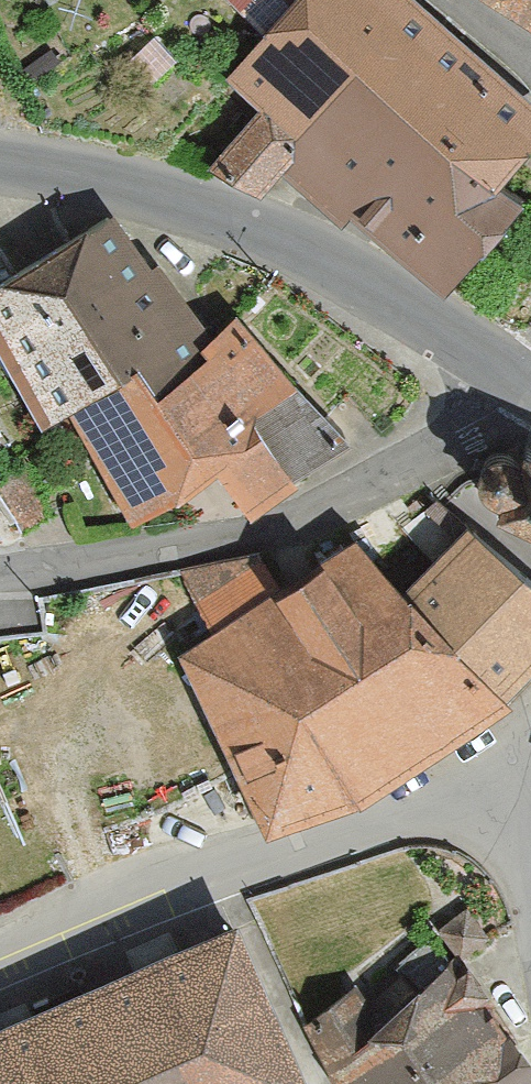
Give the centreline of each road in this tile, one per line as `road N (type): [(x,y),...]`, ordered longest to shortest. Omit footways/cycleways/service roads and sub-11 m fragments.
road 1 (residential): [(0,168),(101,182),(309,249),(407,299),(522,384)]
road 2 (residential): [(522,384),(478,426),(292,521),(214,543),(0,576)]
road 3 (residential): [(503,777),(0,967)]

